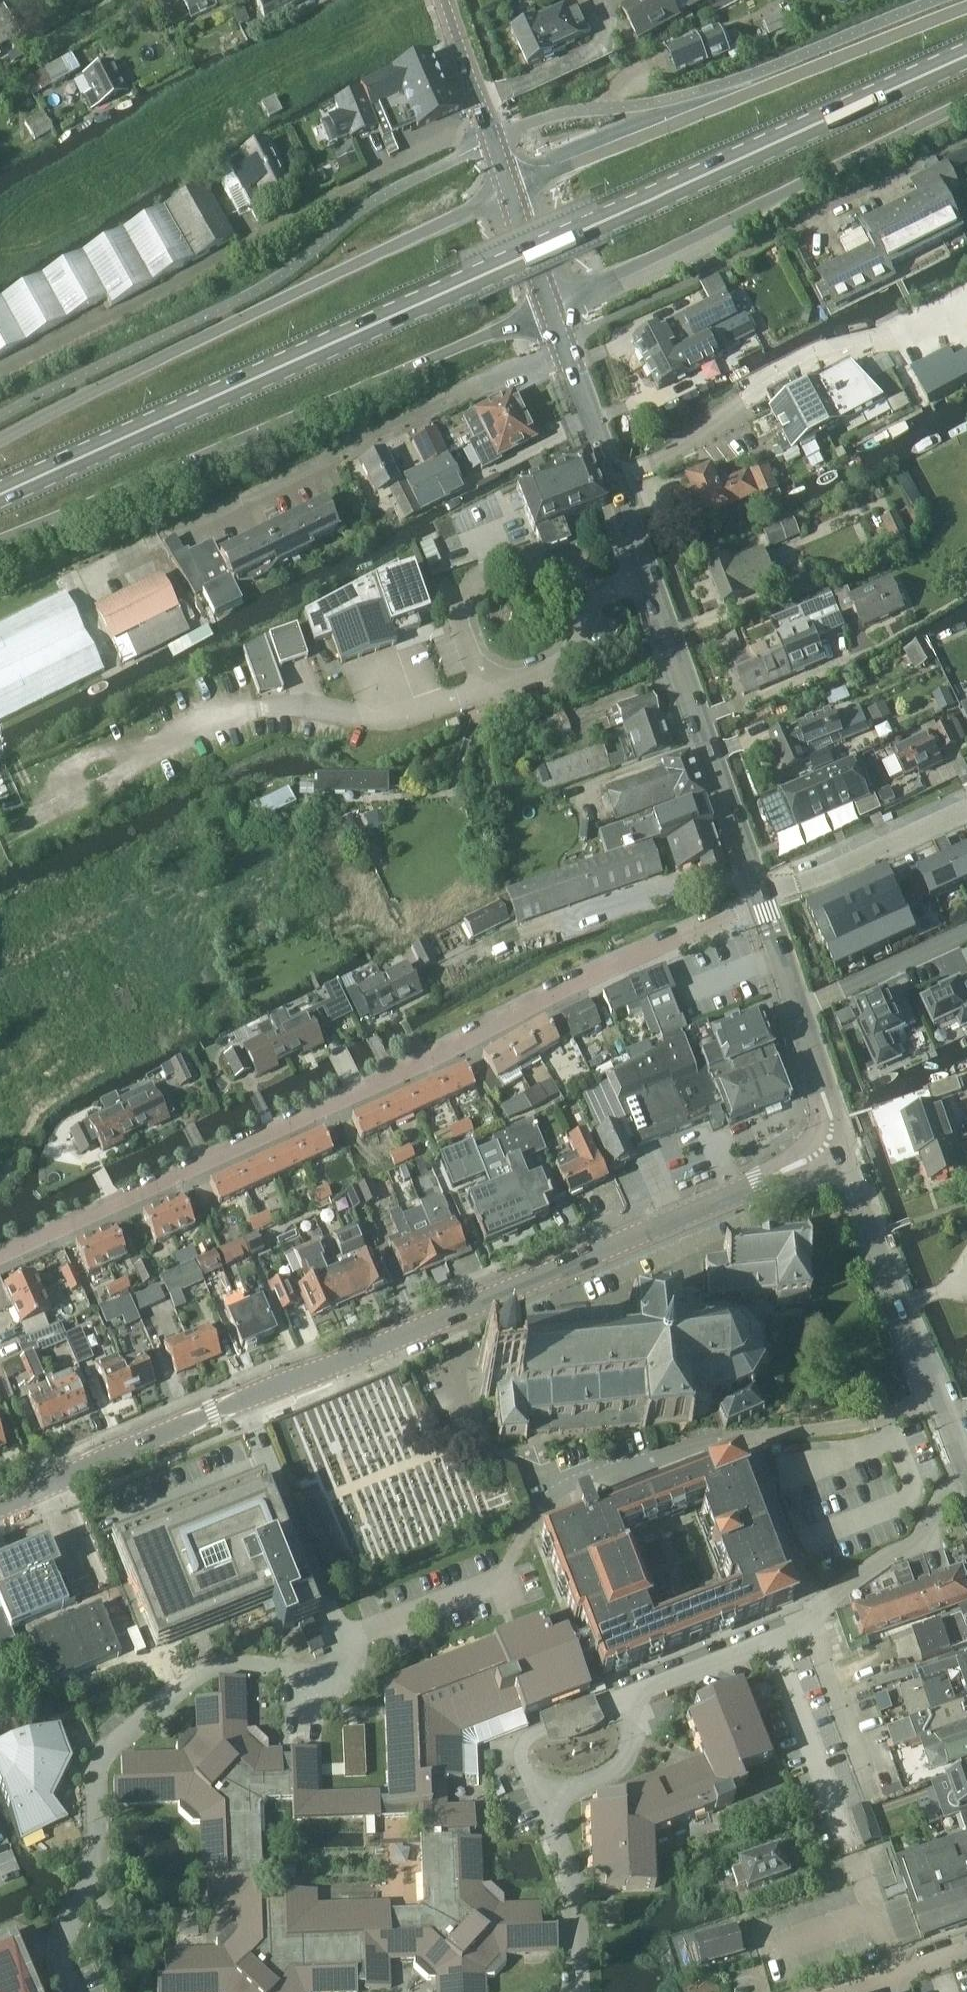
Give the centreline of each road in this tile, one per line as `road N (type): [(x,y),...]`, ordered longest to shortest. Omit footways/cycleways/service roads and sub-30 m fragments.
road 1 (primary): [(0,495),(966,55)]
road 2 (residential): [(763,898),(0,1255)]
road 3 (residential): [(578,1991),(575,1884),(543,1801),(618,1769),(649,1687),(791,1632),(888,1555)]
road 4 (tertiary): [(241,1400),(588,1256),(827,1144)]
road 5 (primary): [(0,540),(550,307)]
road 6 (unclassified): [(0,417),(272,282),(368,204),(492,139)]
road 7 (primary): [(509,191),(0,439)]
road 8 (residential): [(344,1641),(344,1660),(330,1674),(245,1664),(199,1673),(106,1753),(97,1774),(98,1851),(62,1946),(73,1991)]
road 9 (primary): [(966,6),(509,191)]
road 10 (unclassified): [(492,139),(561,113),(702,90),(934,0)]
road 11 (primary): [(550,307),(966,101)]
road 12 (residential): [(537,1514),(564,1486),(604,1468),(724,1439),(853,1425),(938,1394)]
road 13 (tertiary): [(763,898),(647,575)]
road 14 (tertiary): [(647,575),(550,307)]
road 15 (tertiary): [(938,1394),(845,1161),(827,1144)]
road 16 (tertiary): [(0,1506),(241,1400)]
road 17 (residential): [(241,1400),(344,1641)]
road 18 (residential): [(580,598),(574,579),(525,557),(476,574),(457,615),(473,662),(493,672)]
road 19 (residential): [(344,1641),(492,1582),(537,1514)]
road 20 (residential): [(763,898),(966,805)]
road 21 (residential): [(798,1011),(966,934)]
road 22 (residential): [(493,672),(511,681),(564,664),(587,618),(580,598)]
road 23 (tertiary): [(492,139),(446,0)]
road 24 (tertiary): [(827,1144),(832,1120),(798,1011)]
road 25 (residential): [(838,1991),(966,1948)]
road 26 (tertiary): [(550,307),(509,191)]

